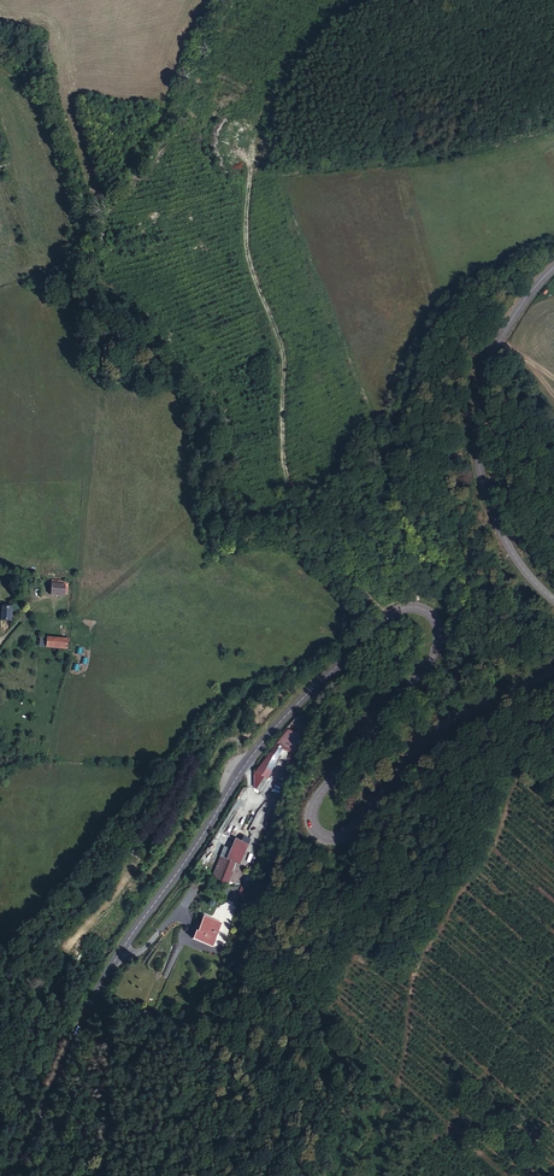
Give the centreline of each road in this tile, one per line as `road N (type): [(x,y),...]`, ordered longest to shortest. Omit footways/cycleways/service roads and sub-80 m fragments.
road 1 (tertiary): [(6,1175),(97,991),(243,767),(395,609),(406,603),(430,612),(438,643),(317,797),(312,822),(325,836),(345,834),(361,820),(446,722),(553,671)]
road 2 (tertiary): [(553,600),(491,516),(474,410),(482,371),(509,323),(553,267)]
road 3 (track): [(237,743),(227,739),(221,748),(146,878),(114,899),(58,966)]

